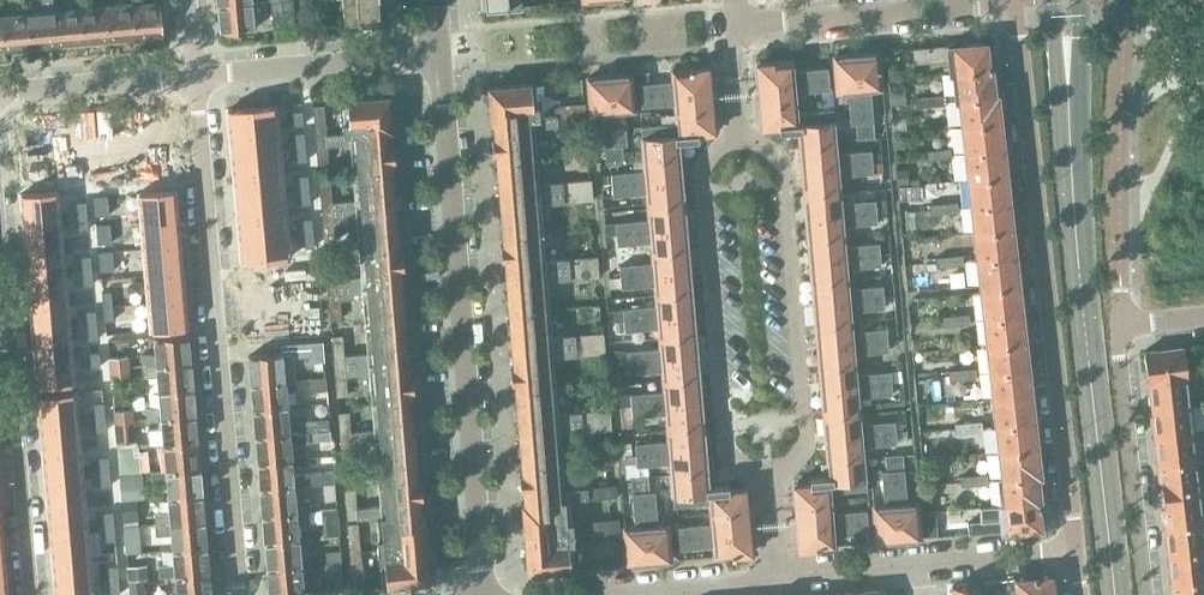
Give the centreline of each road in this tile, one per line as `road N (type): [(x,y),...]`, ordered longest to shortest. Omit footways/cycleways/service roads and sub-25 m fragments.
road 1 (residential): [(1016,0),(1075,548)]
road 2 (residential): [(484,594),(441,51)]
road 3 (residential): [(195,71),(241,594)]
road 4 (secondary): [(1115,594),(1068,84)]
road 5 (residential): [(770,474),(739,475),(723,439),(703,164),(740,123)]
road 6 (residential): [(770,474),(796,471),(805,445),(791,234),(783,155),(740,123)]
road 7 (residential): [(1145,594),(1122,324),(1203,319)]
road 8 (residential): [(776,574),(1075,548)]
road 9 (residential): [(735,26),(1003,0)]
road 10 (residential): [(195,71),(441,51)]
road 11 (residential): [(537,594),(776,574)]
road 12 (residential): [(0,95),(195,71)]
road 13 (residential): [(31,594),(16,412)]
road 14 (residential): [(16,412),(0,231)]

